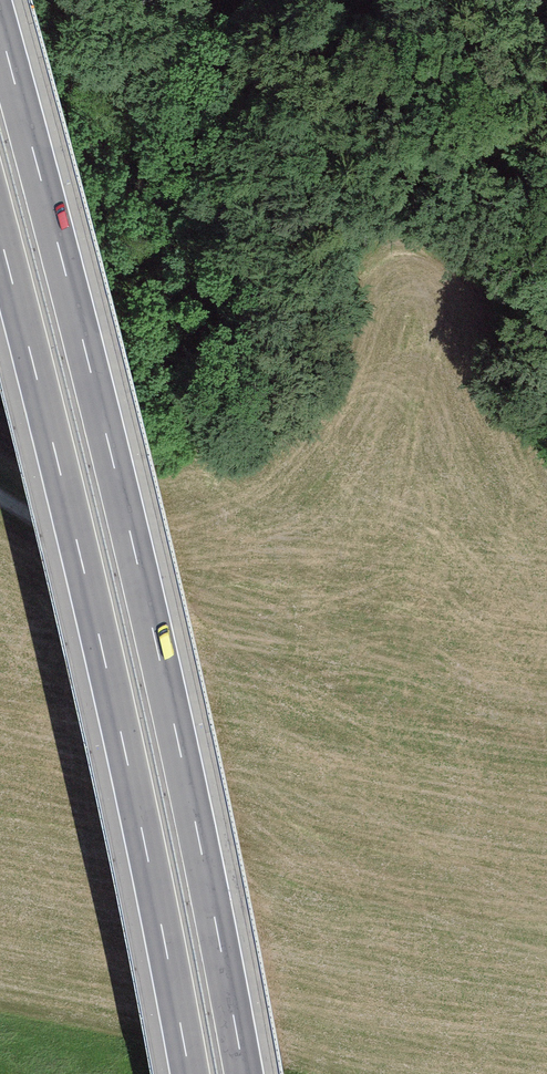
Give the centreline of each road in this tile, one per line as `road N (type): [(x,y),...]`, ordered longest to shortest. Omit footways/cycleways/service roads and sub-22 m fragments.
road 1 (motorway): [(244,1073),(130,526),(0,35)]
road 2 (motorway): [(0,232),(121,732),(190,1073)]

